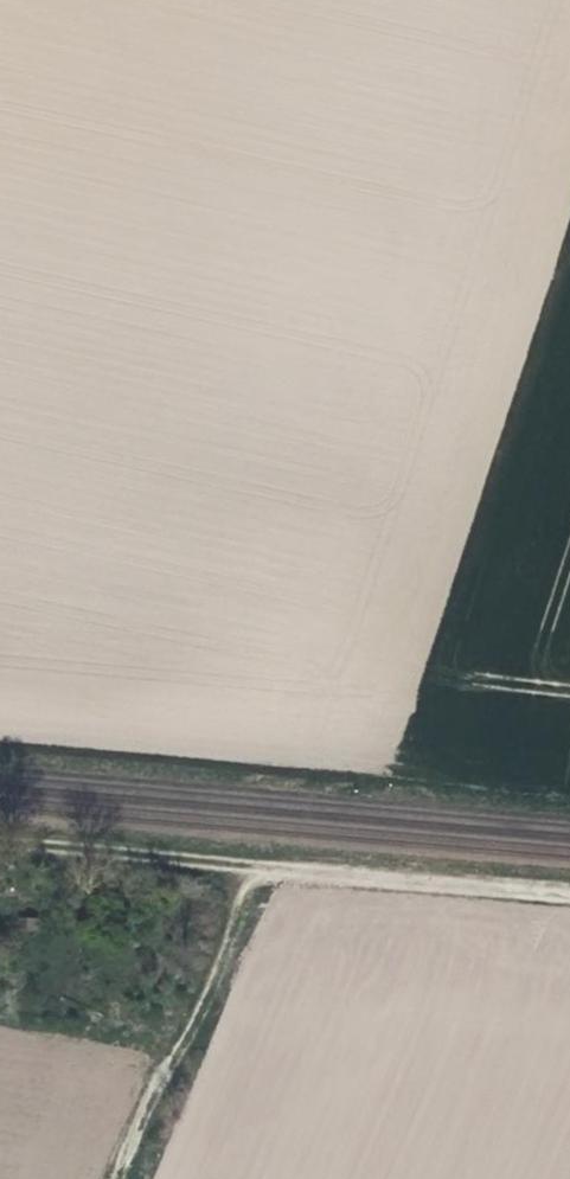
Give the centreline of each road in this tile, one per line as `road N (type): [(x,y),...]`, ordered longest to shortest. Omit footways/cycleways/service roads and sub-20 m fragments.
road 1 (track): [(0,845),(250,874),(286,868),(569,896)]
road 2 (track): [(114,1178),(220,943),(233,895),(250,874)]

